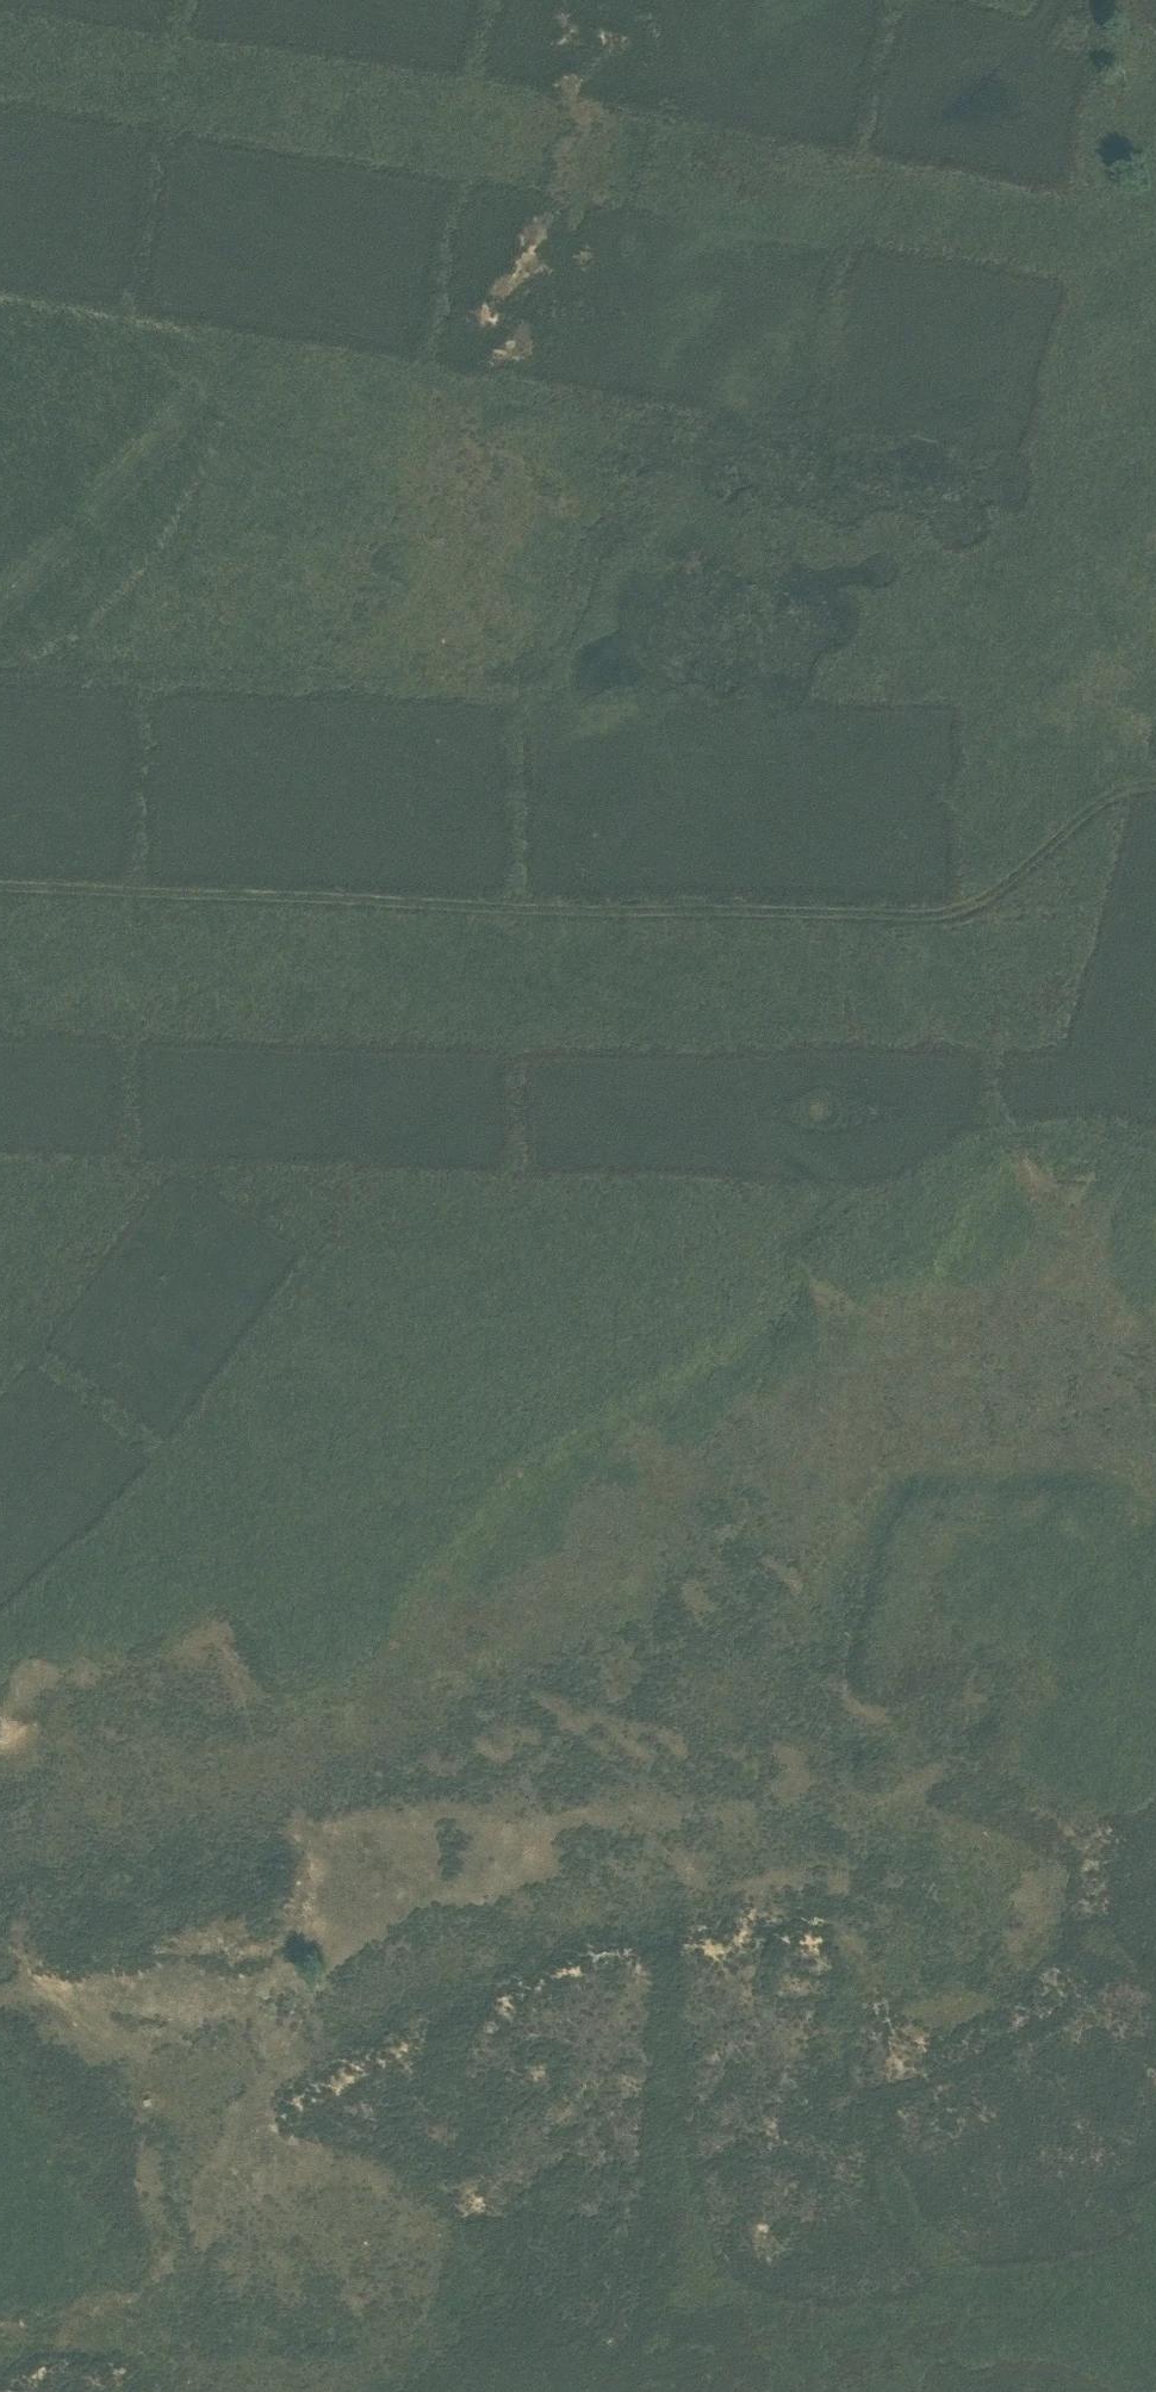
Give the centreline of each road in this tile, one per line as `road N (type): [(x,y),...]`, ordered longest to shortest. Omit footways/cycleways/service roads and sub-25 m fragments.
road 1 (track): [(0,891),(654,920),(933,922),(976,914),(1132,786),(1155,784)]

